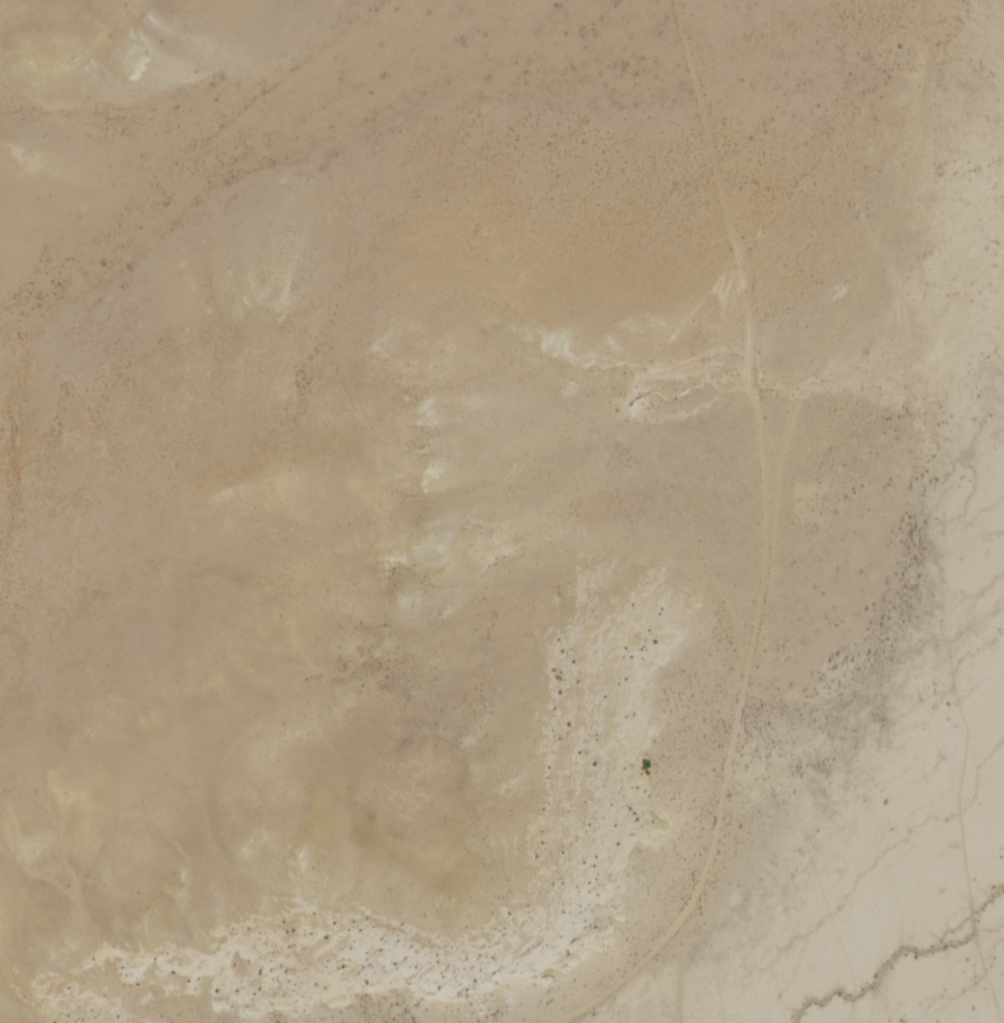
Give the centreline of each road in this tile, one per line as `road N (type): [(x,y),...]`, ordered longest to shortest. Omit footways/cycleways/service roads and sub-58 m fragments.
road 1 (track): [(571,1022),(662,931),(724,815),(761,621),(761,368),(703,158),(672,0)]

